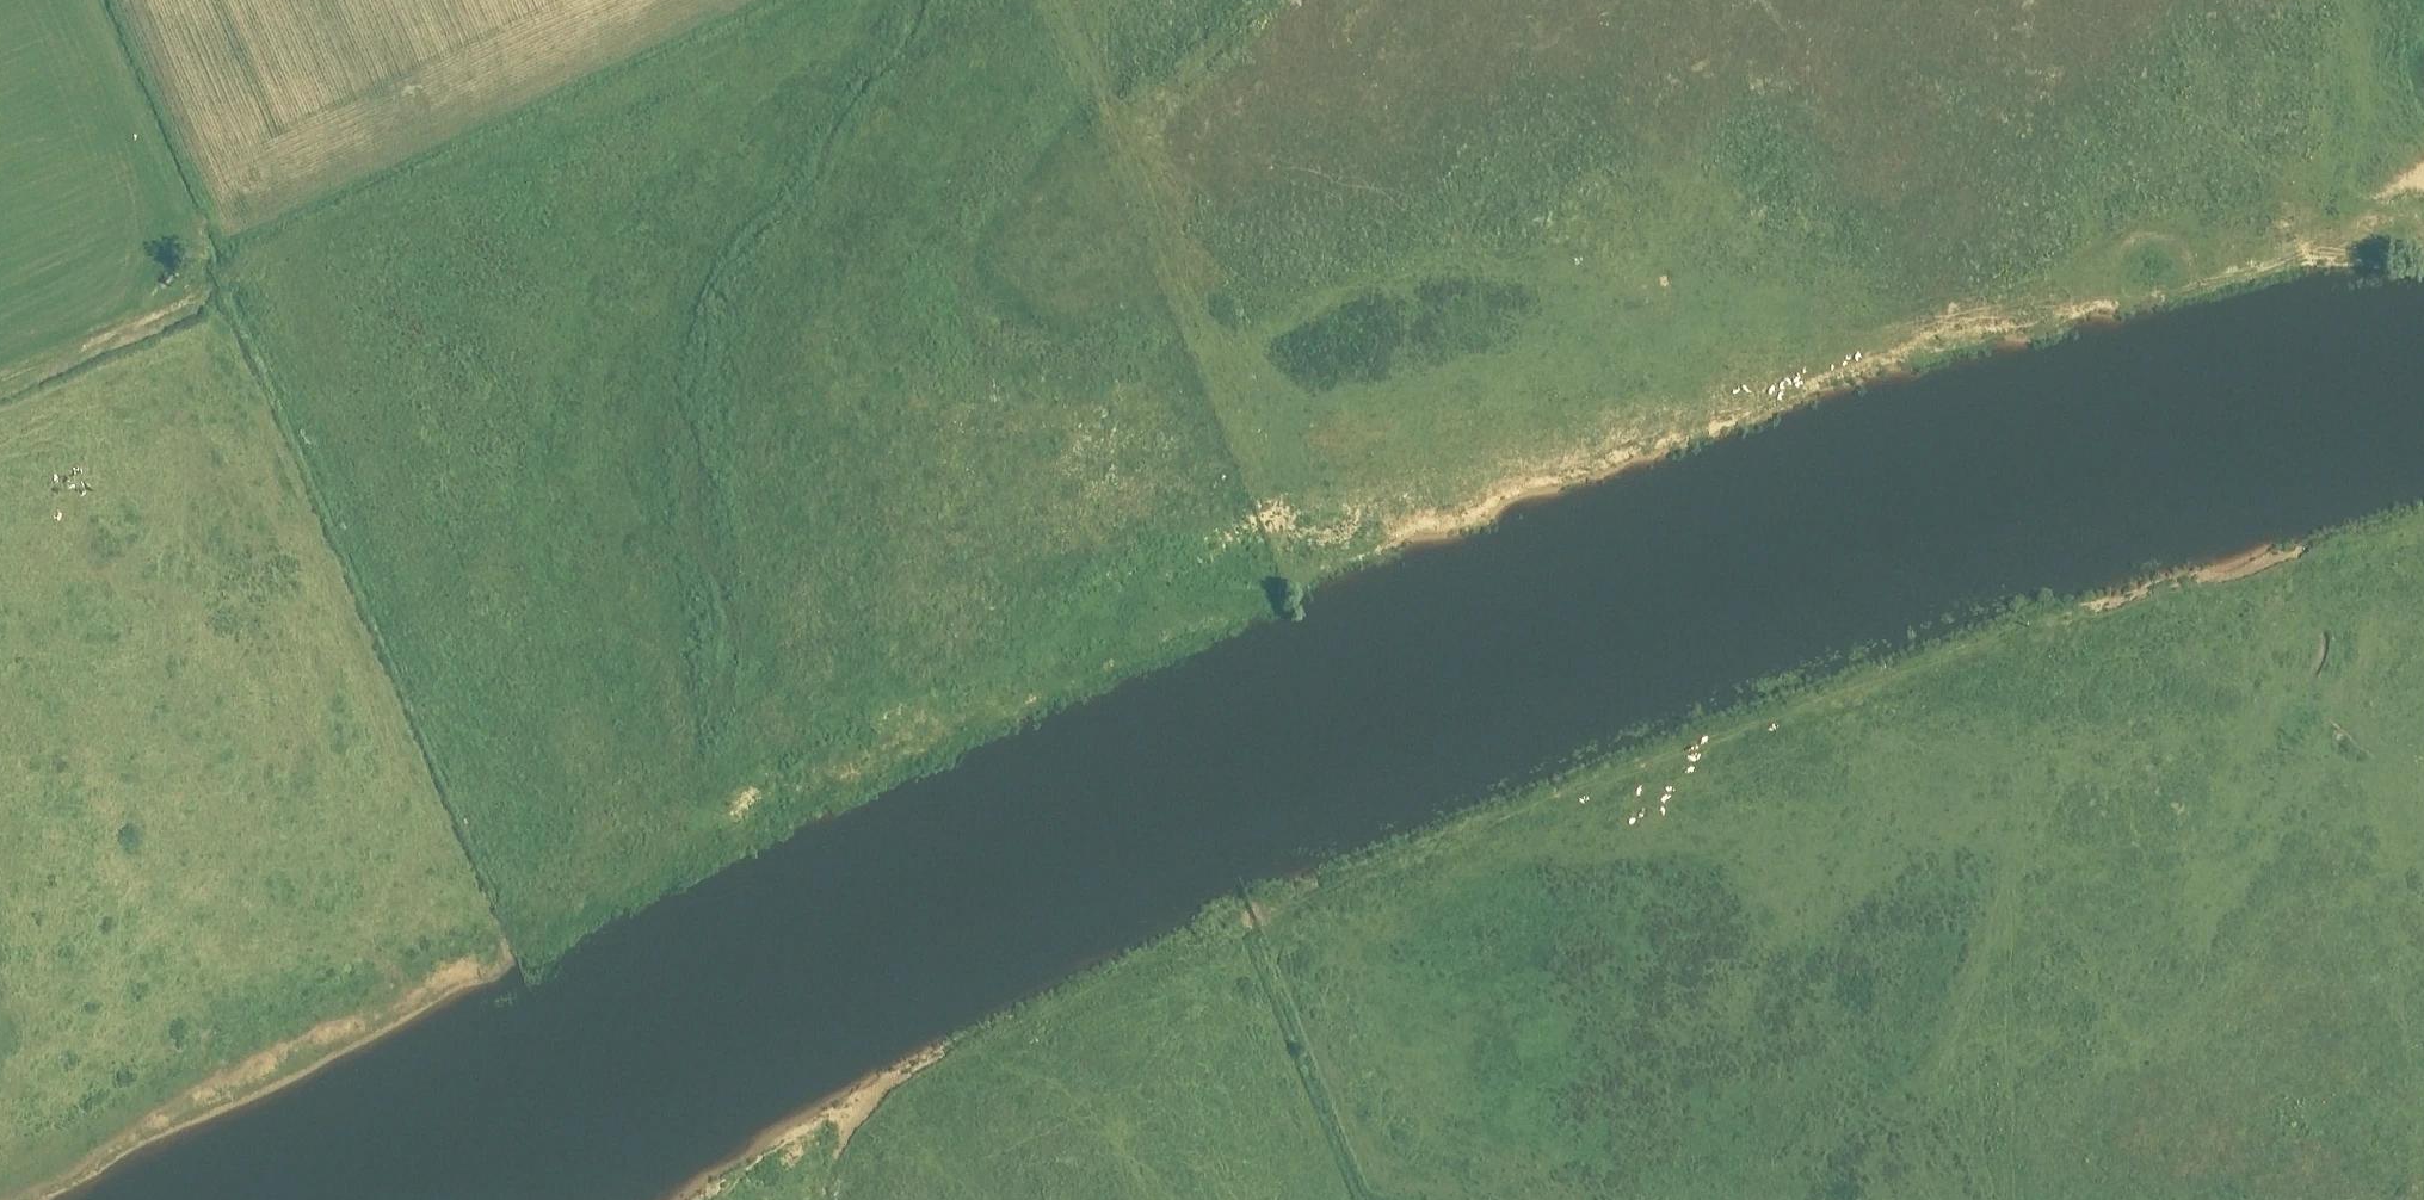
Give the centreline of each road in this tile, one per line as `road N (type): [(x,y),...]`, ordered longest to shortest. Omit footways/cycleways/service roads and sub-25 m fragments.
road 1 (track): [(0,375),(221,277)]

